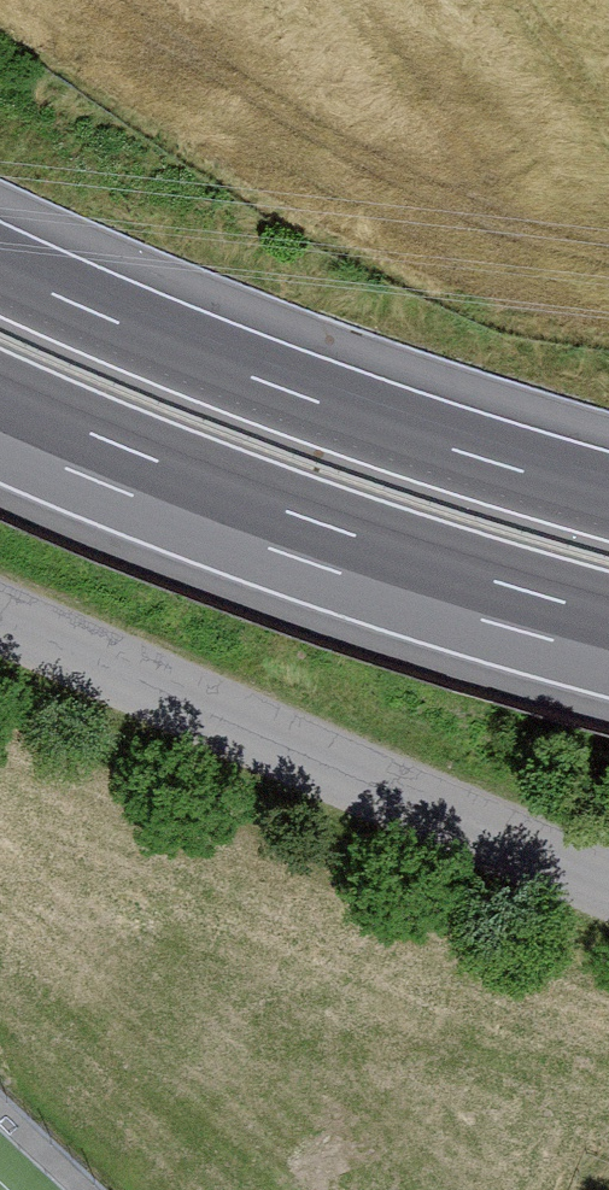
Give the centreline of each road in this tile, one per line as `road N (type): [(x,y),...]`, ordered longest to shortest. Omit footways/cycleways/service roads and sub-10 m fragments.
road 1 (residential): [(0,618),(608,885)]
road 2 (motorway): [(608,496),(320,405),(0,271)]
road 3 (motorway): [(0,416),(277,529),(608,635)]

